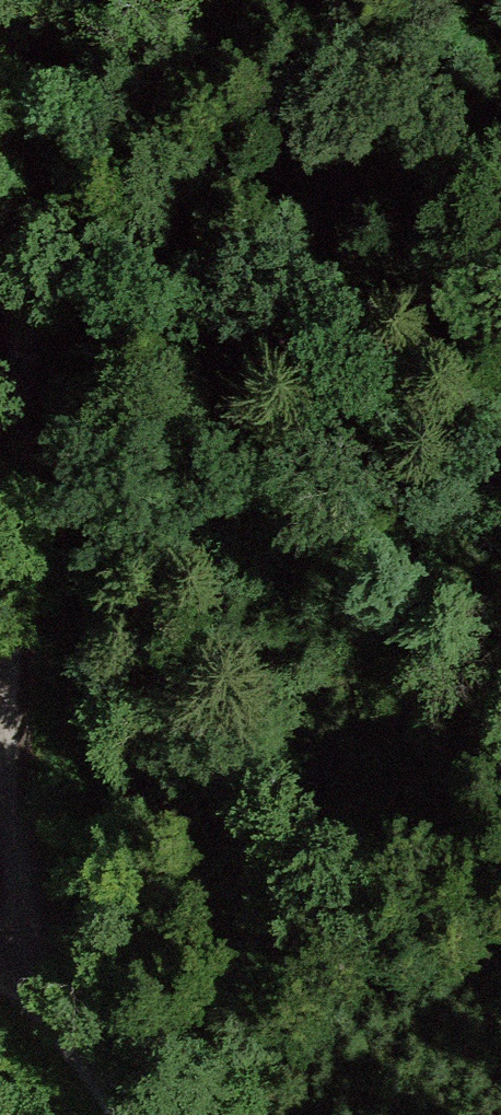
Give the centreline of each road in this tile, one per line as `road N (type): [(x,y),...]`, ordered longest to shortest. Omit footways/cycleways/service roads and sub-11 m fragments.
road 1 (track): [(16,458),(9,774),(43,1024)]
road 2 (track): [(500,254),(16,458)]
road 3 (track): [(0,123),(16,458)]
road 4 (track): [(43,1024),(129,1114)]

